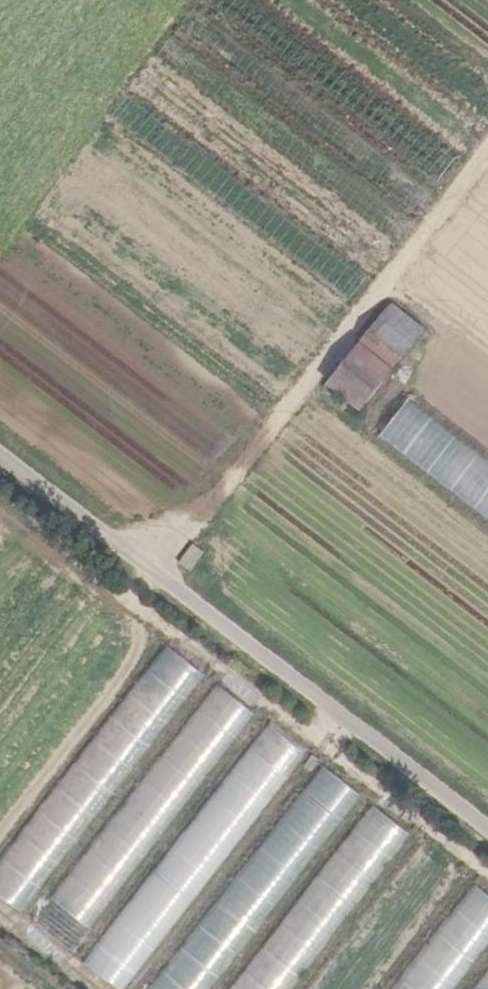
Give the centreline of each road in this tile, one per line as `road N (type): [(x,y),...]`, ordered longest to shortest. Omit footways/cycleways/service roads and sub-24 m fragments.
road 1 (unclassified): [(0,465),(487,839)]

